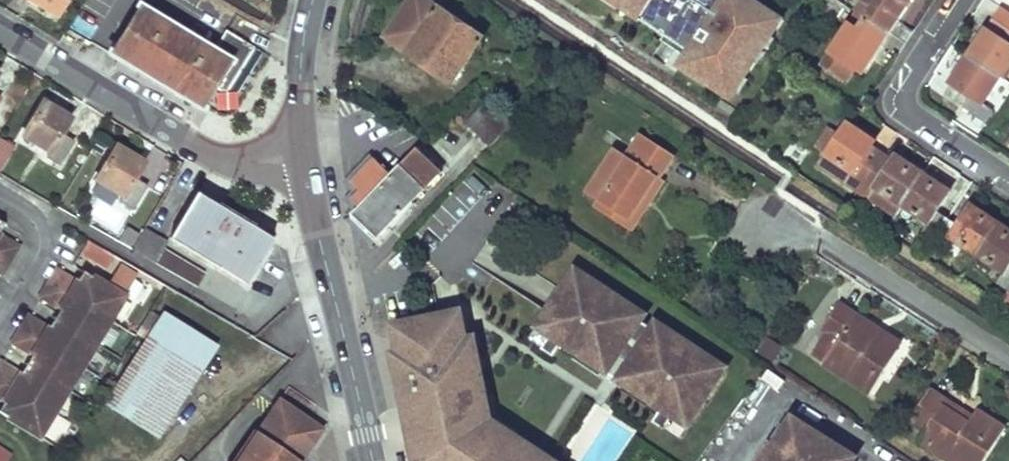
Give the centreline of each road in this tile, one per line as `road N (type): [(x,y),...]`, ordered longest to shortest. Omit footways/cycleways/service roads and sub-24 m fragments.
road 1 (residential): [(0,21),(205,152),(242,162),(302,159)]
road 2 (tertiary): [(370,460),(302,159)]
road 3 (residential): [(1008,356),(817,238),(760,224)]
road 4 (residential): [(967,0),(908,100),(915,113),(1008,175)]
road 5 (residential): [(735,460),(778,393),(882,460)]
road 6 (residential): [(0,183),(30,201),(41,246),(0,315)]
road 7 (tertiary): [(302,159),(302,45),(312,0)]

